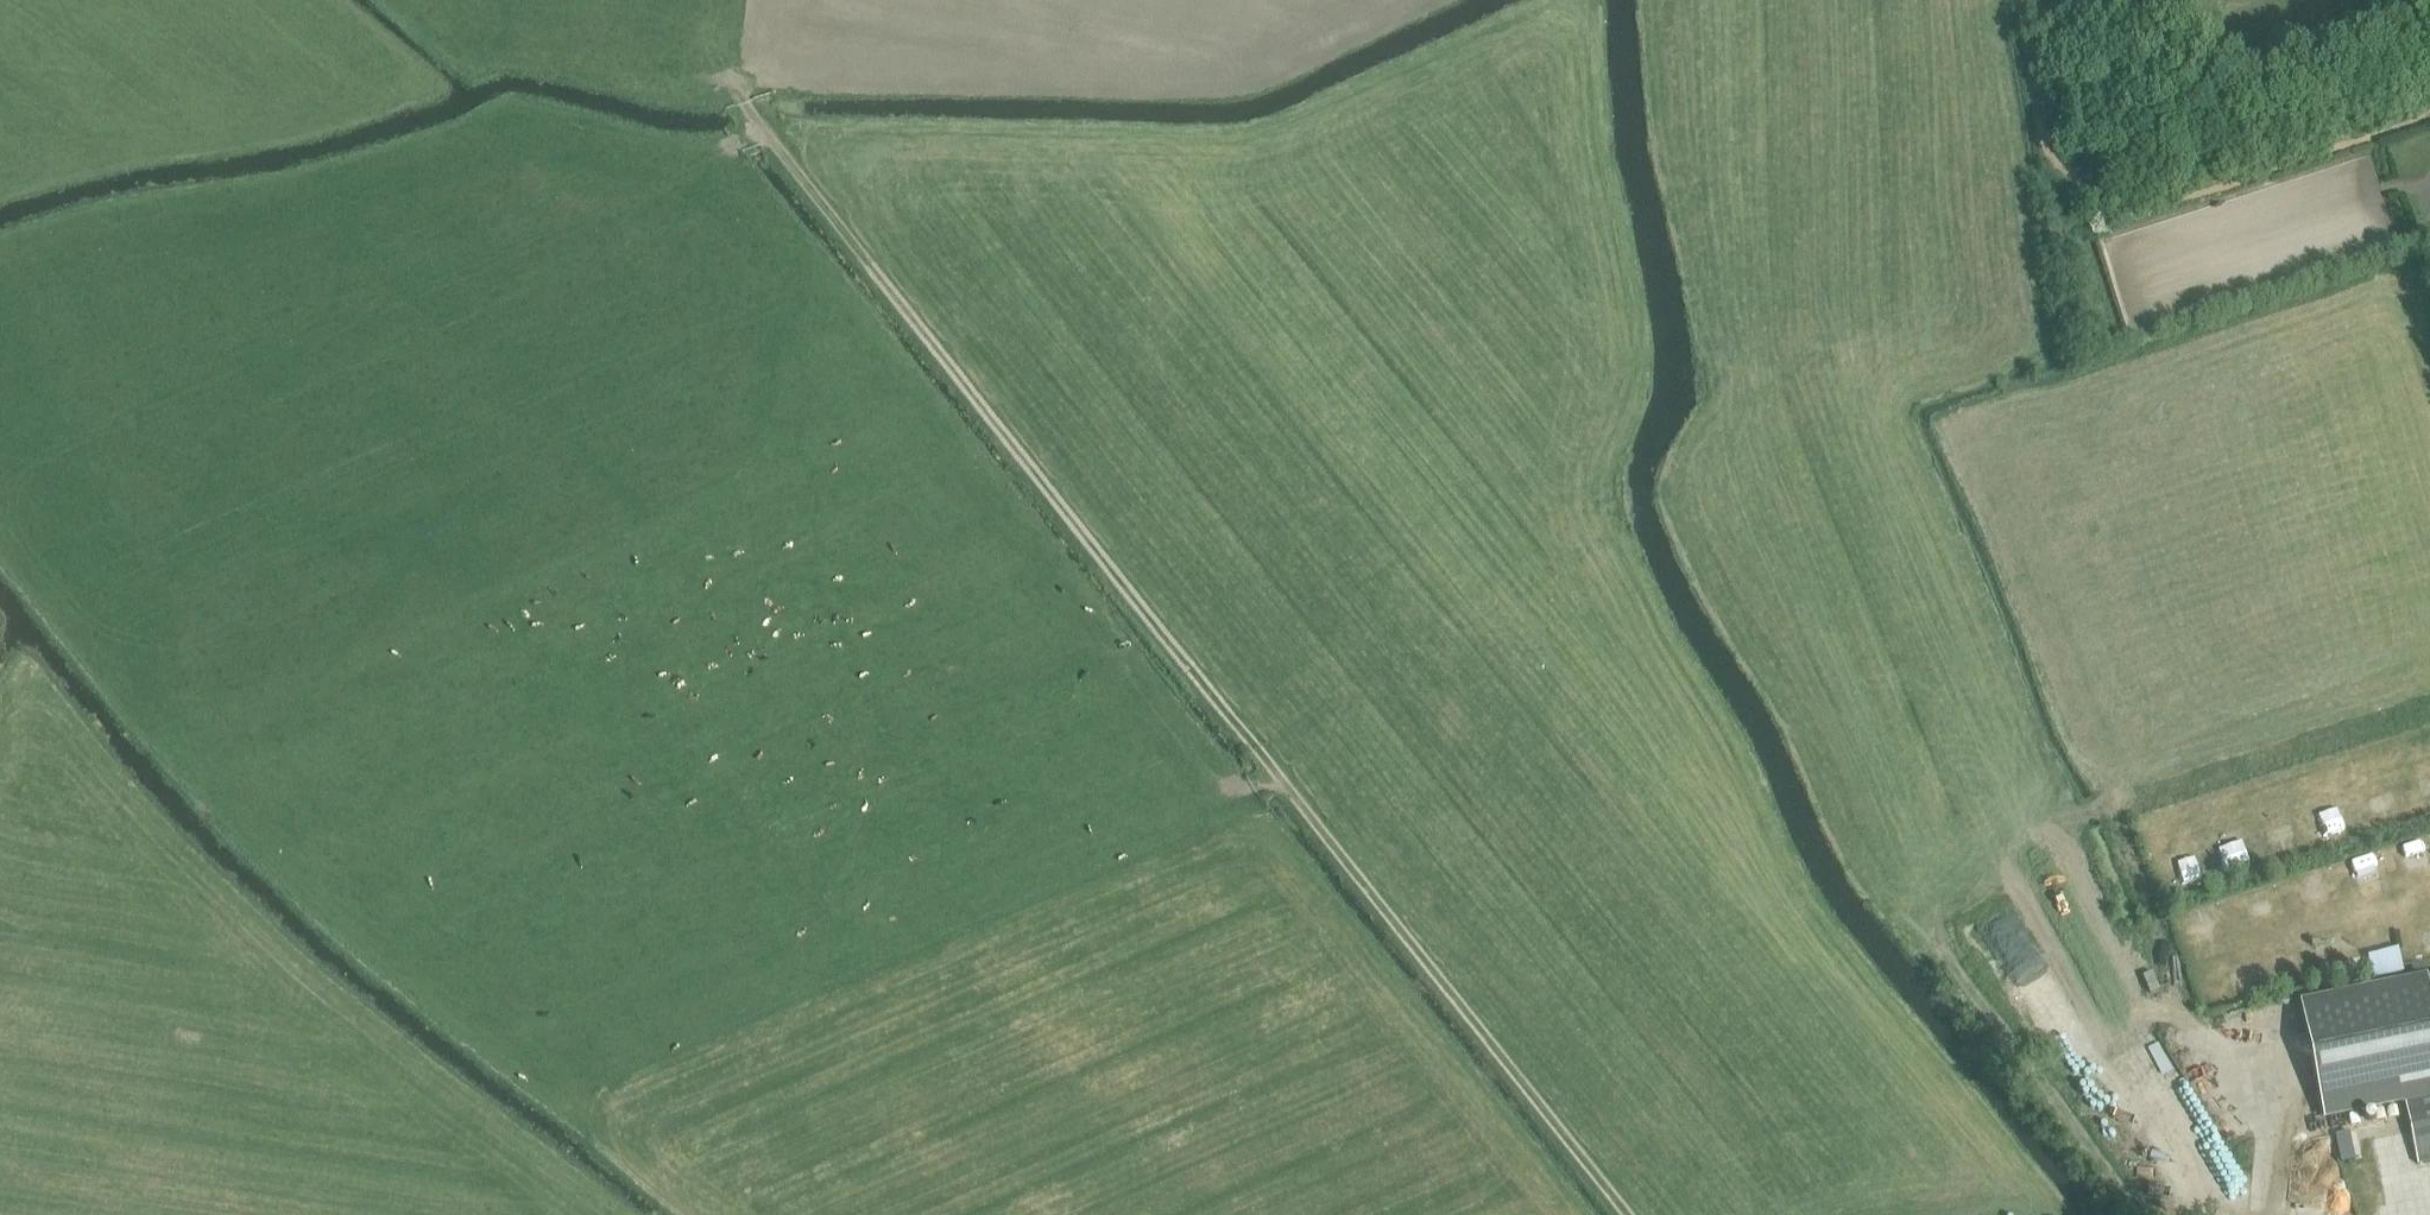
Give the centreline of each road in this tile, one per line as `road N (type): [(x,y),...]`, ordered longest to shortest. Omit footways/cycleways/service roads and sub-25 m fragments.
road 1 (track): [(726,21),(758,138),(1630,1214)]
road 2 (track): [(2429,116),(2149,212),(2075,177),(2045,145),(2025,49),(2025,0)]

